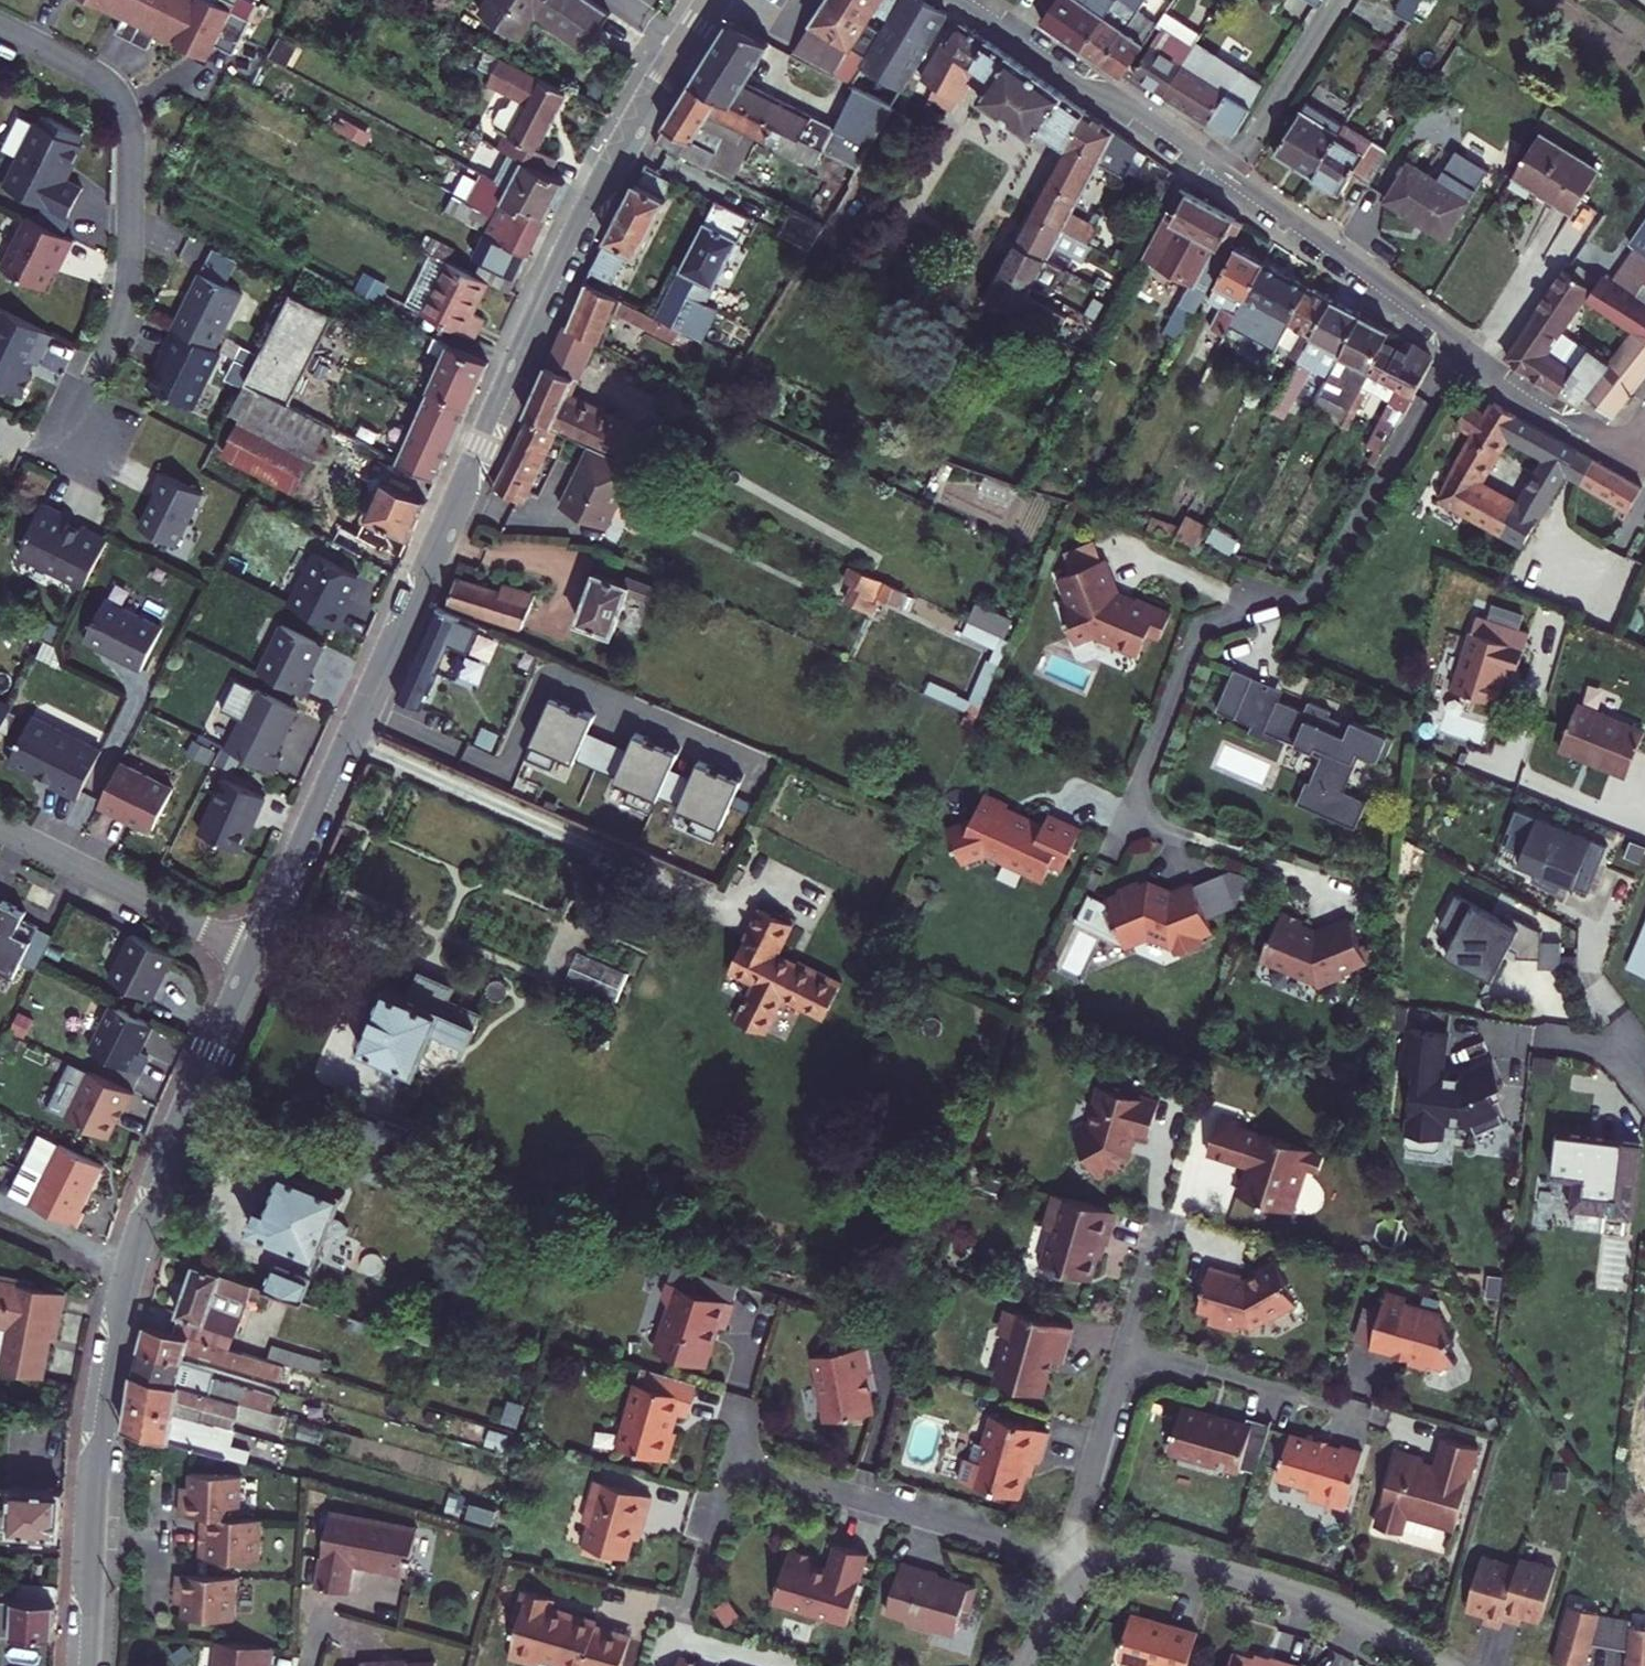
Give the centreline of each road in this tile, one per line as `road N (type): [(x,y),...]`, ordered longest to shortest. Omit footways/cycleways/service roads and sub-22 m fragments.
road 1 (tertiary): [(713,0),(642,112),(560,272),(256,958)]
road 2 (tertiary): [(256,958),(179,1130),(123,1308),(101,1452),(87,1665)]
road 3 (residential): [(1459,349),(1305,598),(1196,628),(1127,814)]
road 4 (residential): [(0,30),(101,81),(116,95),(130,132),(127,292),(72,427)]
road 5 (residential): [(1089,1573),(1143,1555),(1202,1561),(1354,1614),(1439,1665)]
road 6 (residential): [(1068,1557),(734,1459)]
road 7 (residential): [(1227,175),(955,0)]
road 8 (residential): [(1459,349),(1227,175)]
road 9 (residential): [(0,827),(256,958)]
road 10 (residential): [(1132,1341),(1360,1409)]
road 11 (residential): [(1068,1557),(1132,1341)]
road 12 (residential): [(1335,0),(1227,175)]
road 13 (residential): [(1625,449),(1459,349)]

